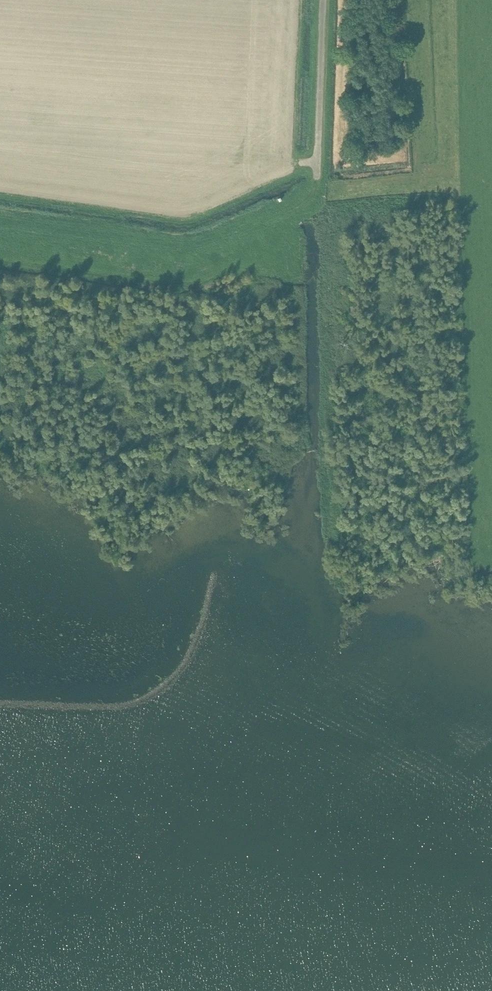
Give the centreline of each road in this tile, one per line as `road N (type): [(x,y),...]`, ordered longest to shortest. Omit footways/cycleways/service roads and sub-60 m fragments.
road 1 (track): [(0,232),(203,253),(289,217),(317,178)]
road 2 (unclassified): [(317,178),(323,0)]

